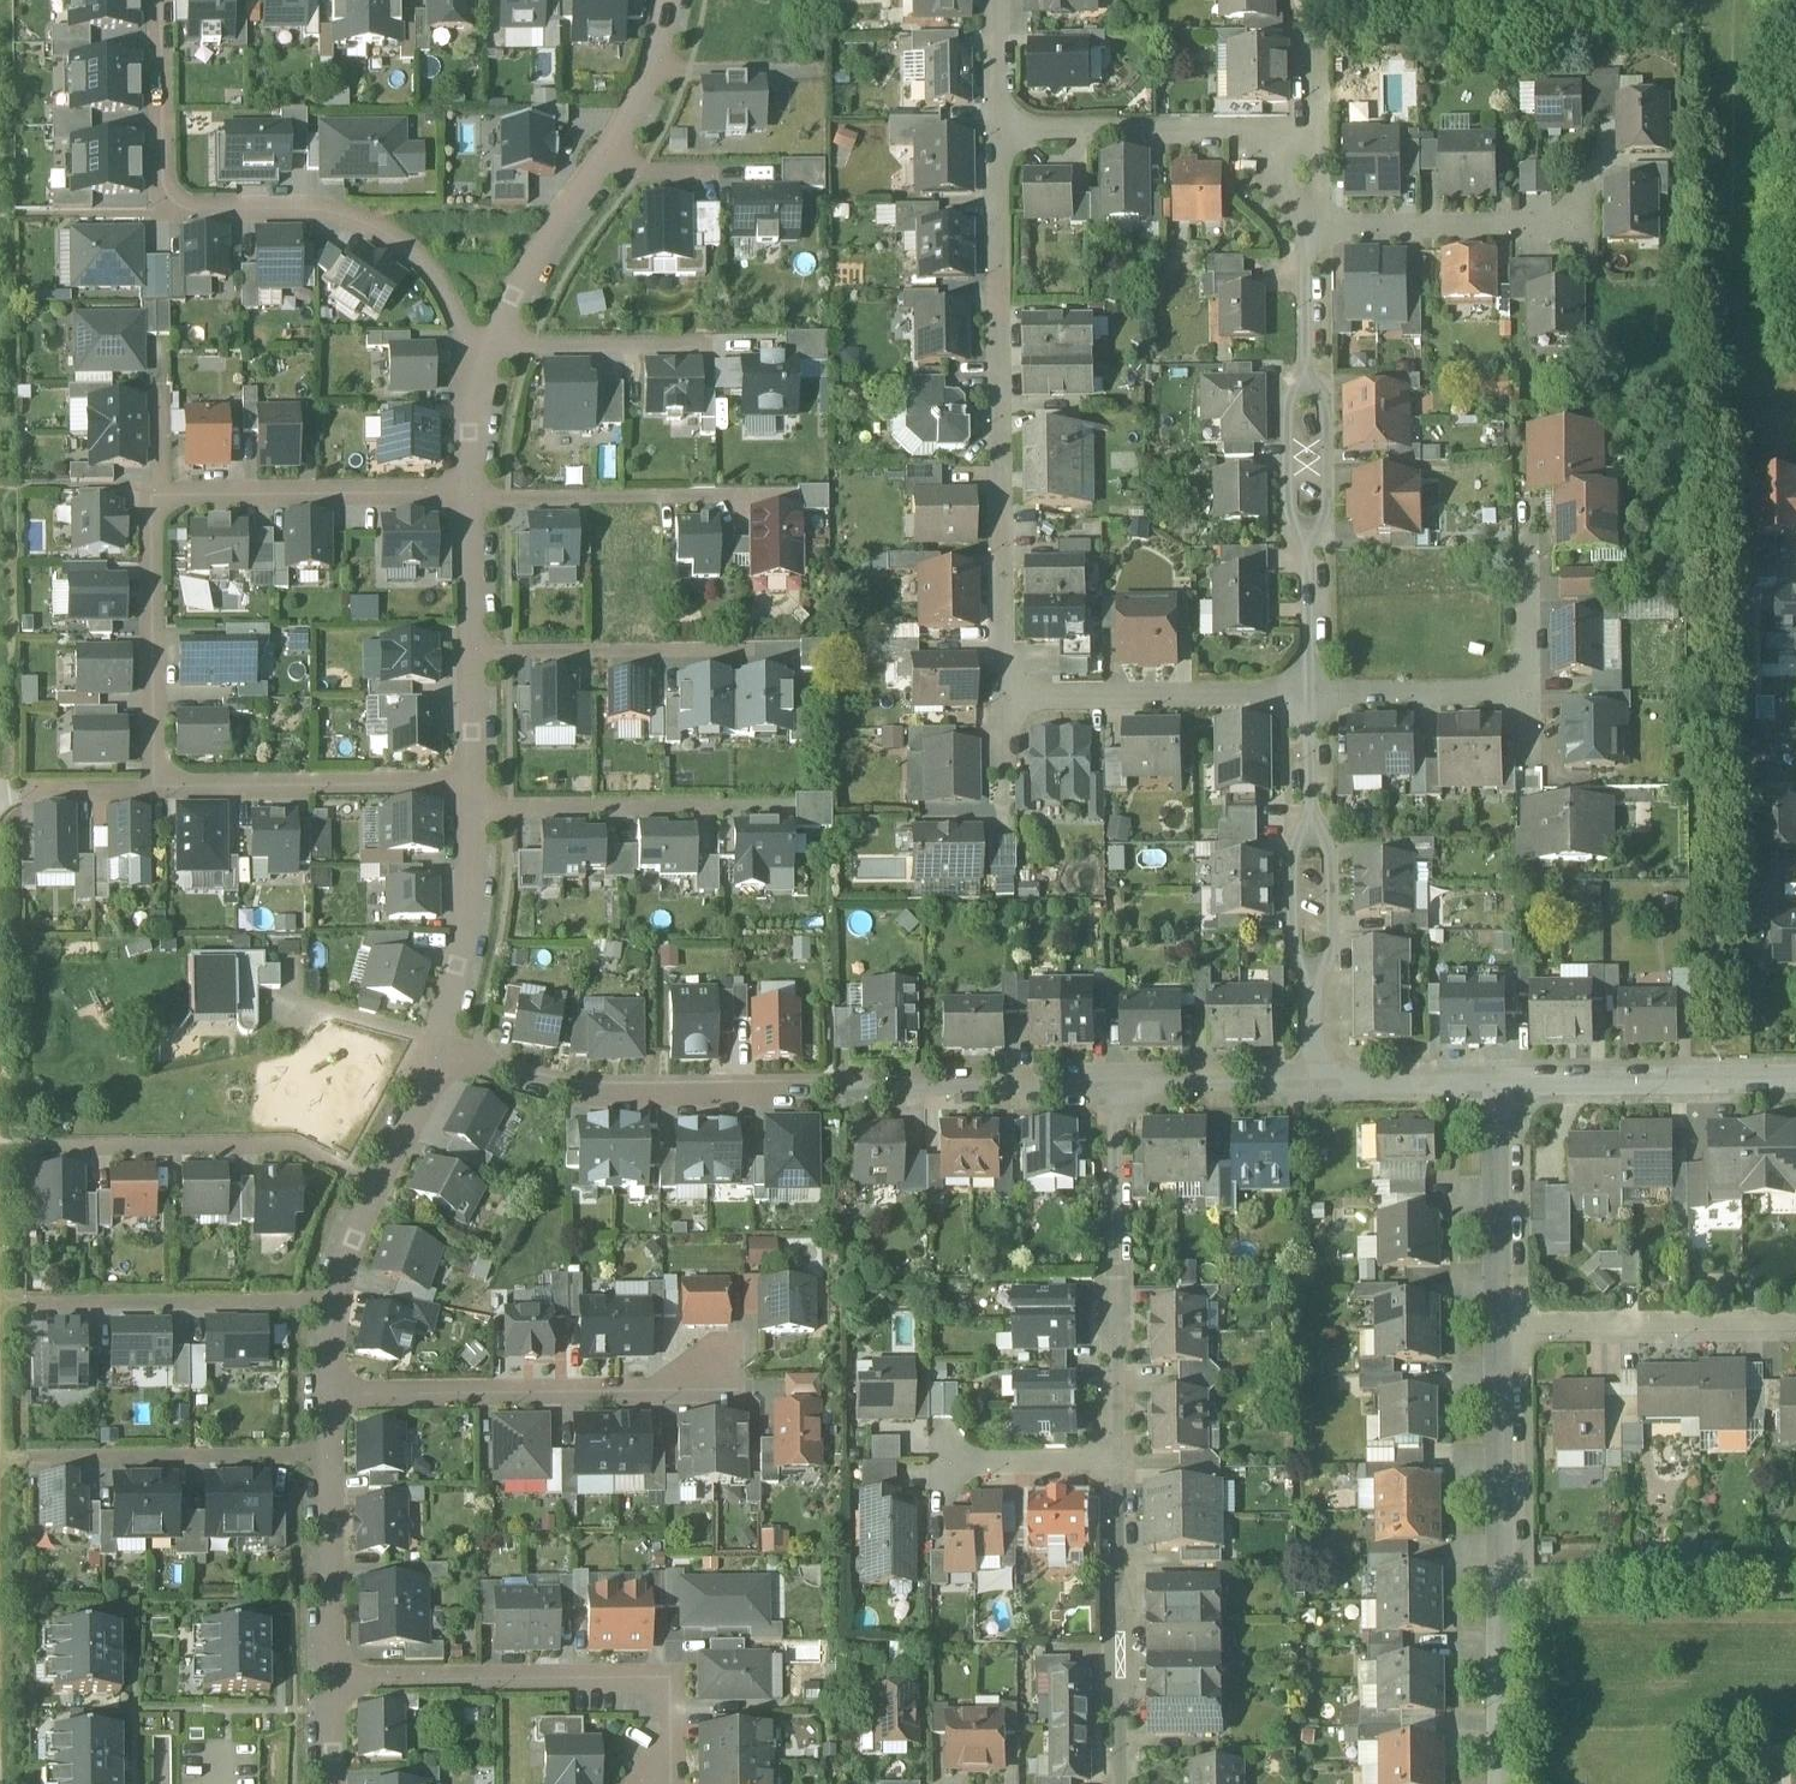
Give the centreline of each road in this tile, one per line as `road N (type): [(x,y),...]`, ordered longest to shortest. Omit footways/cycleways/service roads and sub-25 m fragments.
road 1 (residential): [(1311,694),(1003,696),(998,132)]
road 2 (residential): [(481,385),(448,287),(397,235),(321,204),(166,209),(165,0)]
road 3 (residential): [(1311,694),(1312,226)]
road 4 (residential): [(324,1683),(678,1679),(680,1783)]
road 5 (residential): [(1510,1334),(1494,1578),(1495,1783)]
road 6 (residential): [(1313,1089),(1311,694)]
road 7 (residential): [(673,0),(664,51),(608,172),(497,346)]
road 8 (residential): [(322,1395),(650,1391),(710,1376)]
road 9 (residential): [(444,1047),(581,1093),(823,1092)]
road 10 (residential): [(1115,1462),(1115,1088)]
road 11 (residential): [(368,1193),(296,1148),(49,1148)]
road 12 (residential): [(479,781),(157,788)]
road 13 (residential): [(1123,1783),(1115,1462)]
road 14 (residential): [(480,498),(164,496)]
road 15 (residential): [(1313,134),(998,132)]
road 16 (track): [(1494,1578),(1795,1577)]
road 17 (residential): [(164,496),(154,503),(157,788)]
road 18 (residential): [(324,1302),(28,1305)]
road 19 (residential): [(1510,1334),(1795,1329)]
road 20 (residential): [(318,1454),(34,1460)]
road 21 (residential): [(1512,1087),(1795,1083)]
road 22 (residential): [(839,1092),(1115,1088)]
road 23 (residential): [(480,655),(753,650)]
road 24 (residential): [(1312,226),(1583,227)]
road 25 (residential): [(480,498),(746,496)]
road 26 (residential): [(1512,1087),(1510,1334)]
road 27 (residential): [(480,807),(444,1047)]
road 28 (residential): [(480,807),(714,804)]
road 29 (residential): [(324,1683),(318,1454)]
road 30 (residential): [(1311,694),(1530,694)]
road 31 (residential): [(497,346),(709,345)]
road 32 (residential): [(1313,1089),(1512,1087)]
road 33 (residential): [(1115,1088),(1313,1089)]
road 34 (residential): [(1115,1462),(950,1463)]
road 35 (residential): [(368,1193),(444,1047)]
road 36 (residential): [(480,498),(480,655)]
road 37 (residential): [(1530,694),(1525,540)]
road 38 (residential): [(1313,134),(1313,0)]
road 39 (residential): [(998,132),(995,0)]
road 40 (residential): [(480,655),(479,781)]

